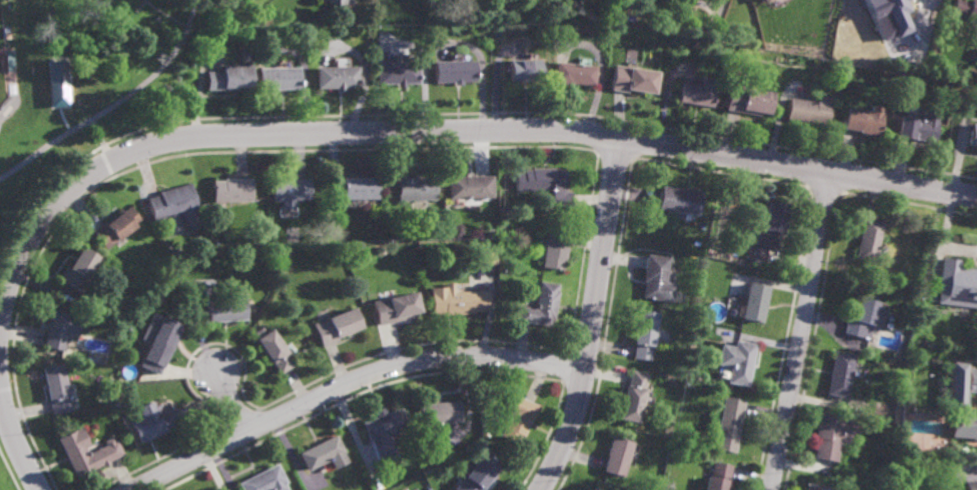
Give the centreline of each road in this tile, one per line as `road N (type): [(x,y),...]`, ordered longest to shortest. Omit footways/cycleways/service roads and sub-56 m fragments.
road 1 (residential): [(976,198),(575,132),(175,140),(114,162),(61,201),(21,255),(0,324)]
road 2 (residential): [(135,489),(390,367),(471,357),(587,368)]
road 3 (residential): [(541,489),(583,390),(618,138)]
road 4 (residential): [(833,174),(771,489)]
road 5 (residential): [(0,375),(14,434),(40,489)]

